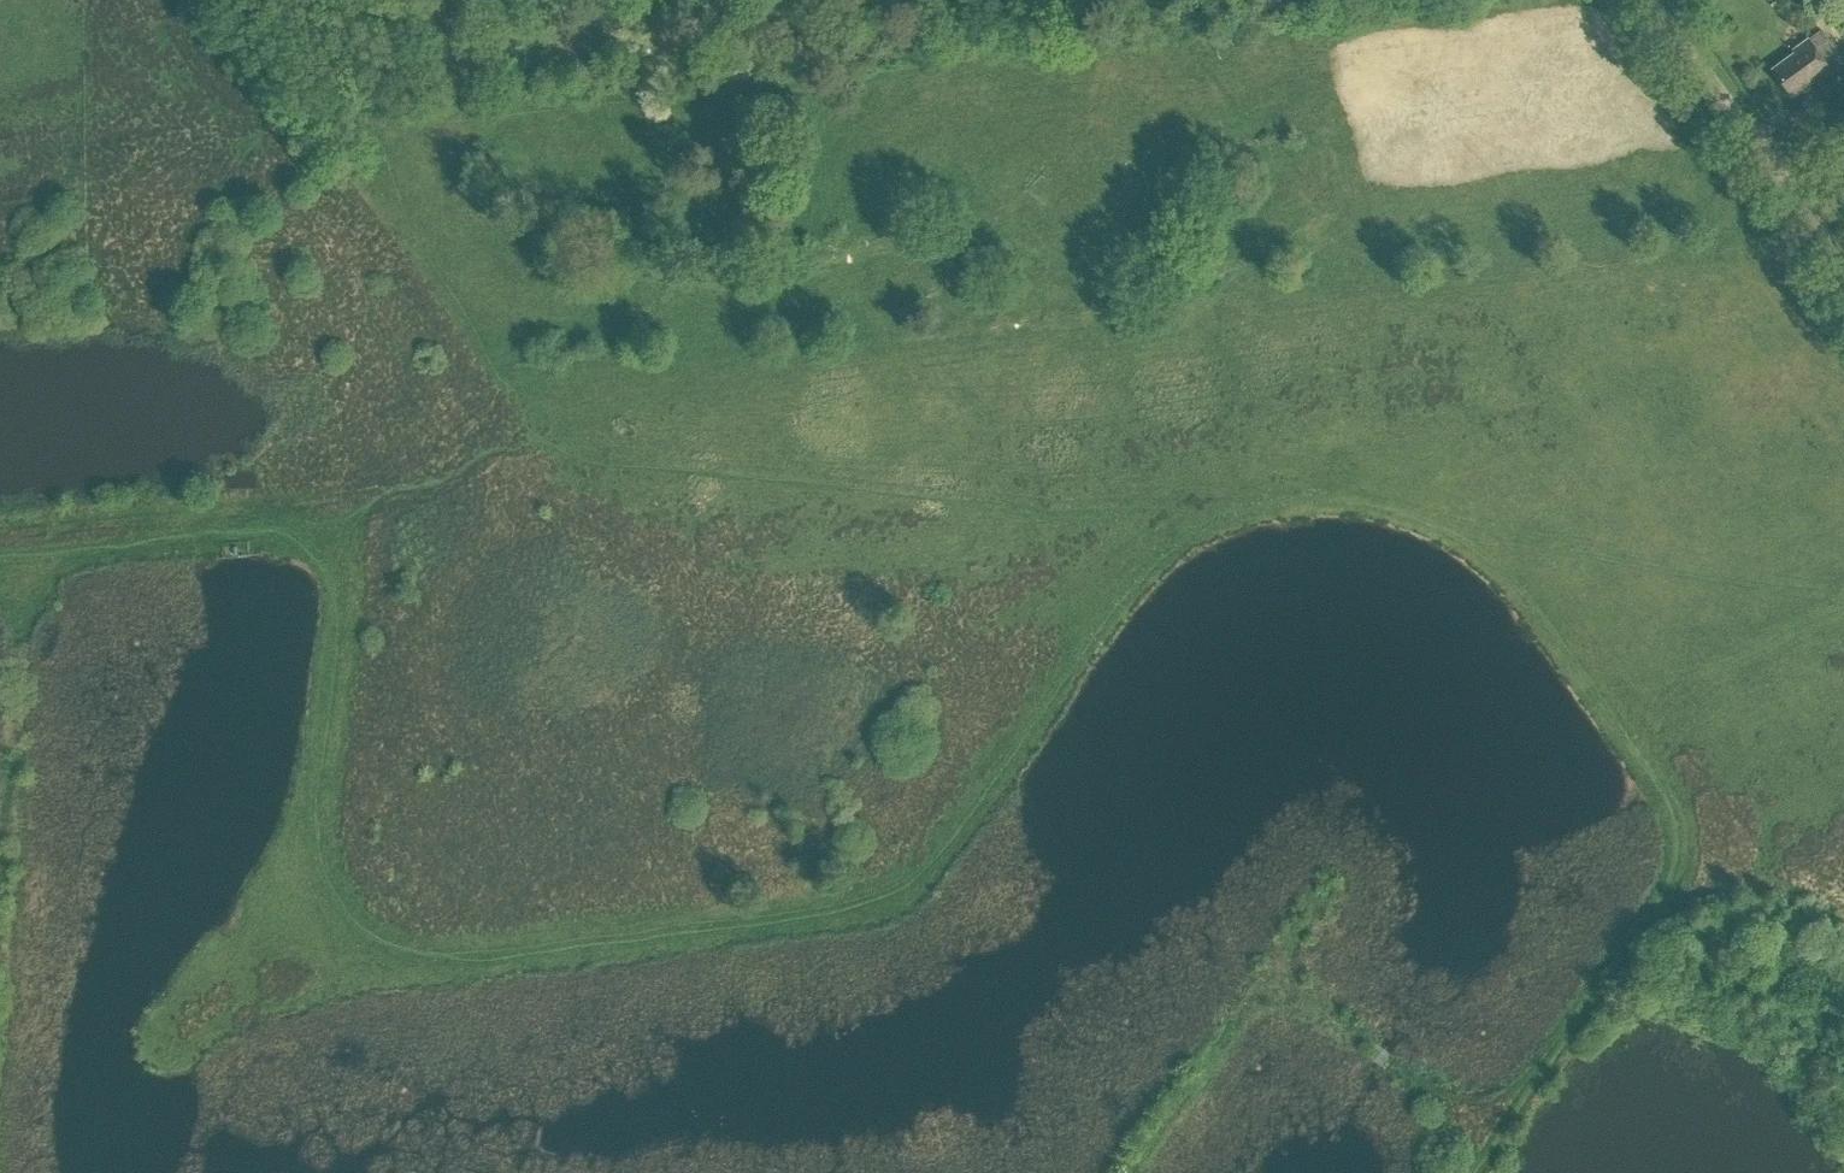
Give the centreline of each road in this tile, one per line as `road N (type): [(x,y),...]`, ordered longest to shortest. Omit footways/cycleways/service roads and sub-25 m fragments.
road 1 (unclassified): [(1843,277),(1641,0)]

